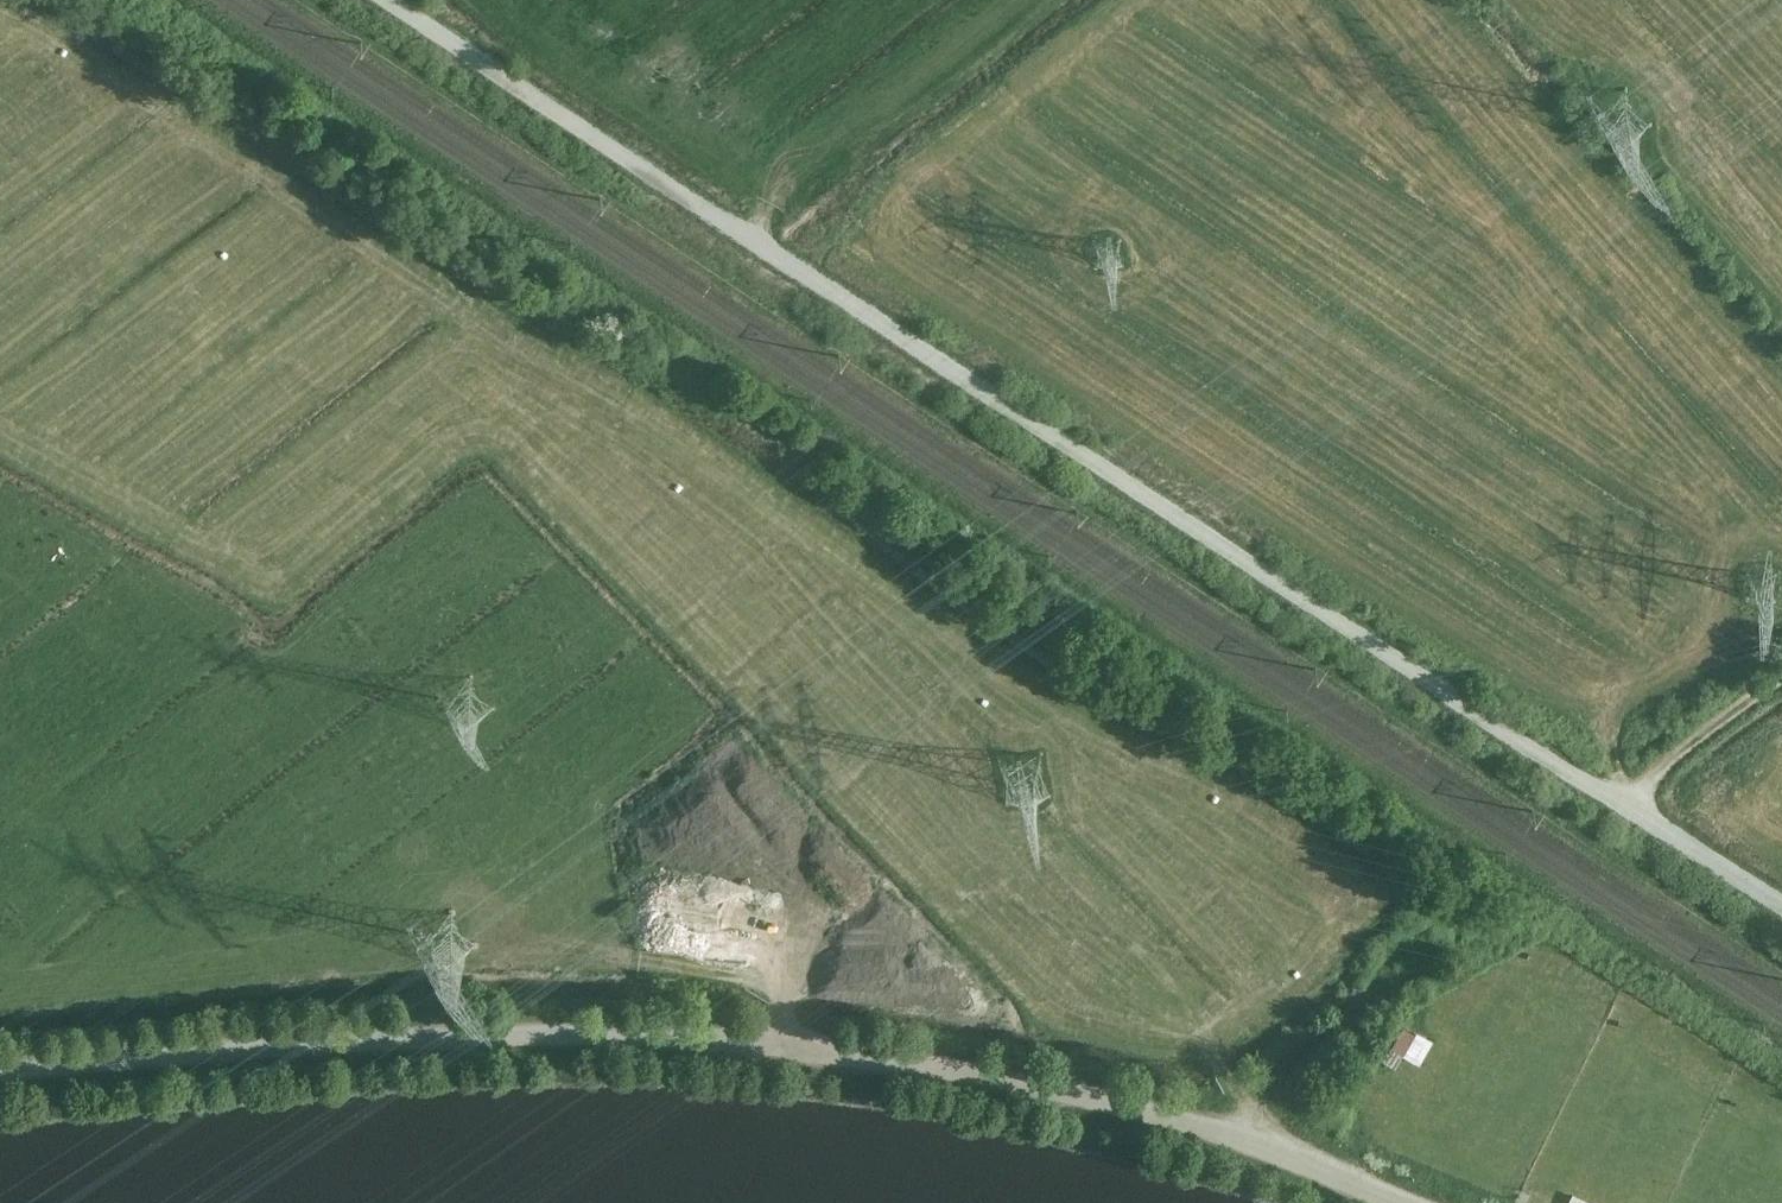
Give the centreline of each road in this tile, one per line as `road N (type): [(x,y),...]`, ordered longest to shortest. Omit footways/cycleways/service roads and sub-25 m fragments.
road 1 (track): [(412,0),(1670,808),(1781,888)]
road 2 (track): [(1407,1202),(1204,1126),(881,1059),(551,1038),(205,1045),(0,1068)]

